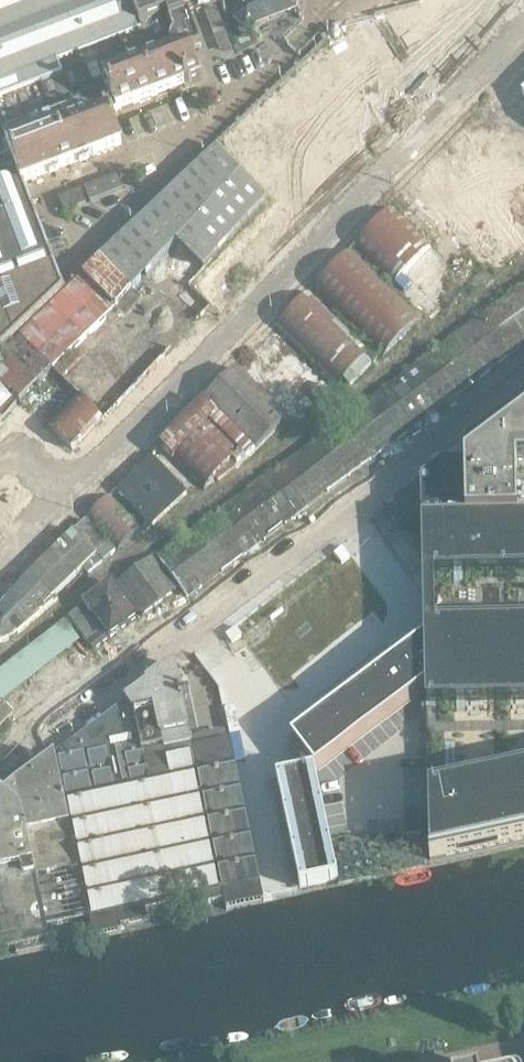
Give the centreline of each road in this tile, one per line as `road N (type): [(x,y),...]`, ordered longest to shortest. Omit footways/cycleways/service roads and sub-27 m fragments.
road 1 (unclassified): [(61,717),(523,372)]
road 2 (residential): [(413,0),(0,399)]
road 3 (residential): [(523,134),(424,0)]

